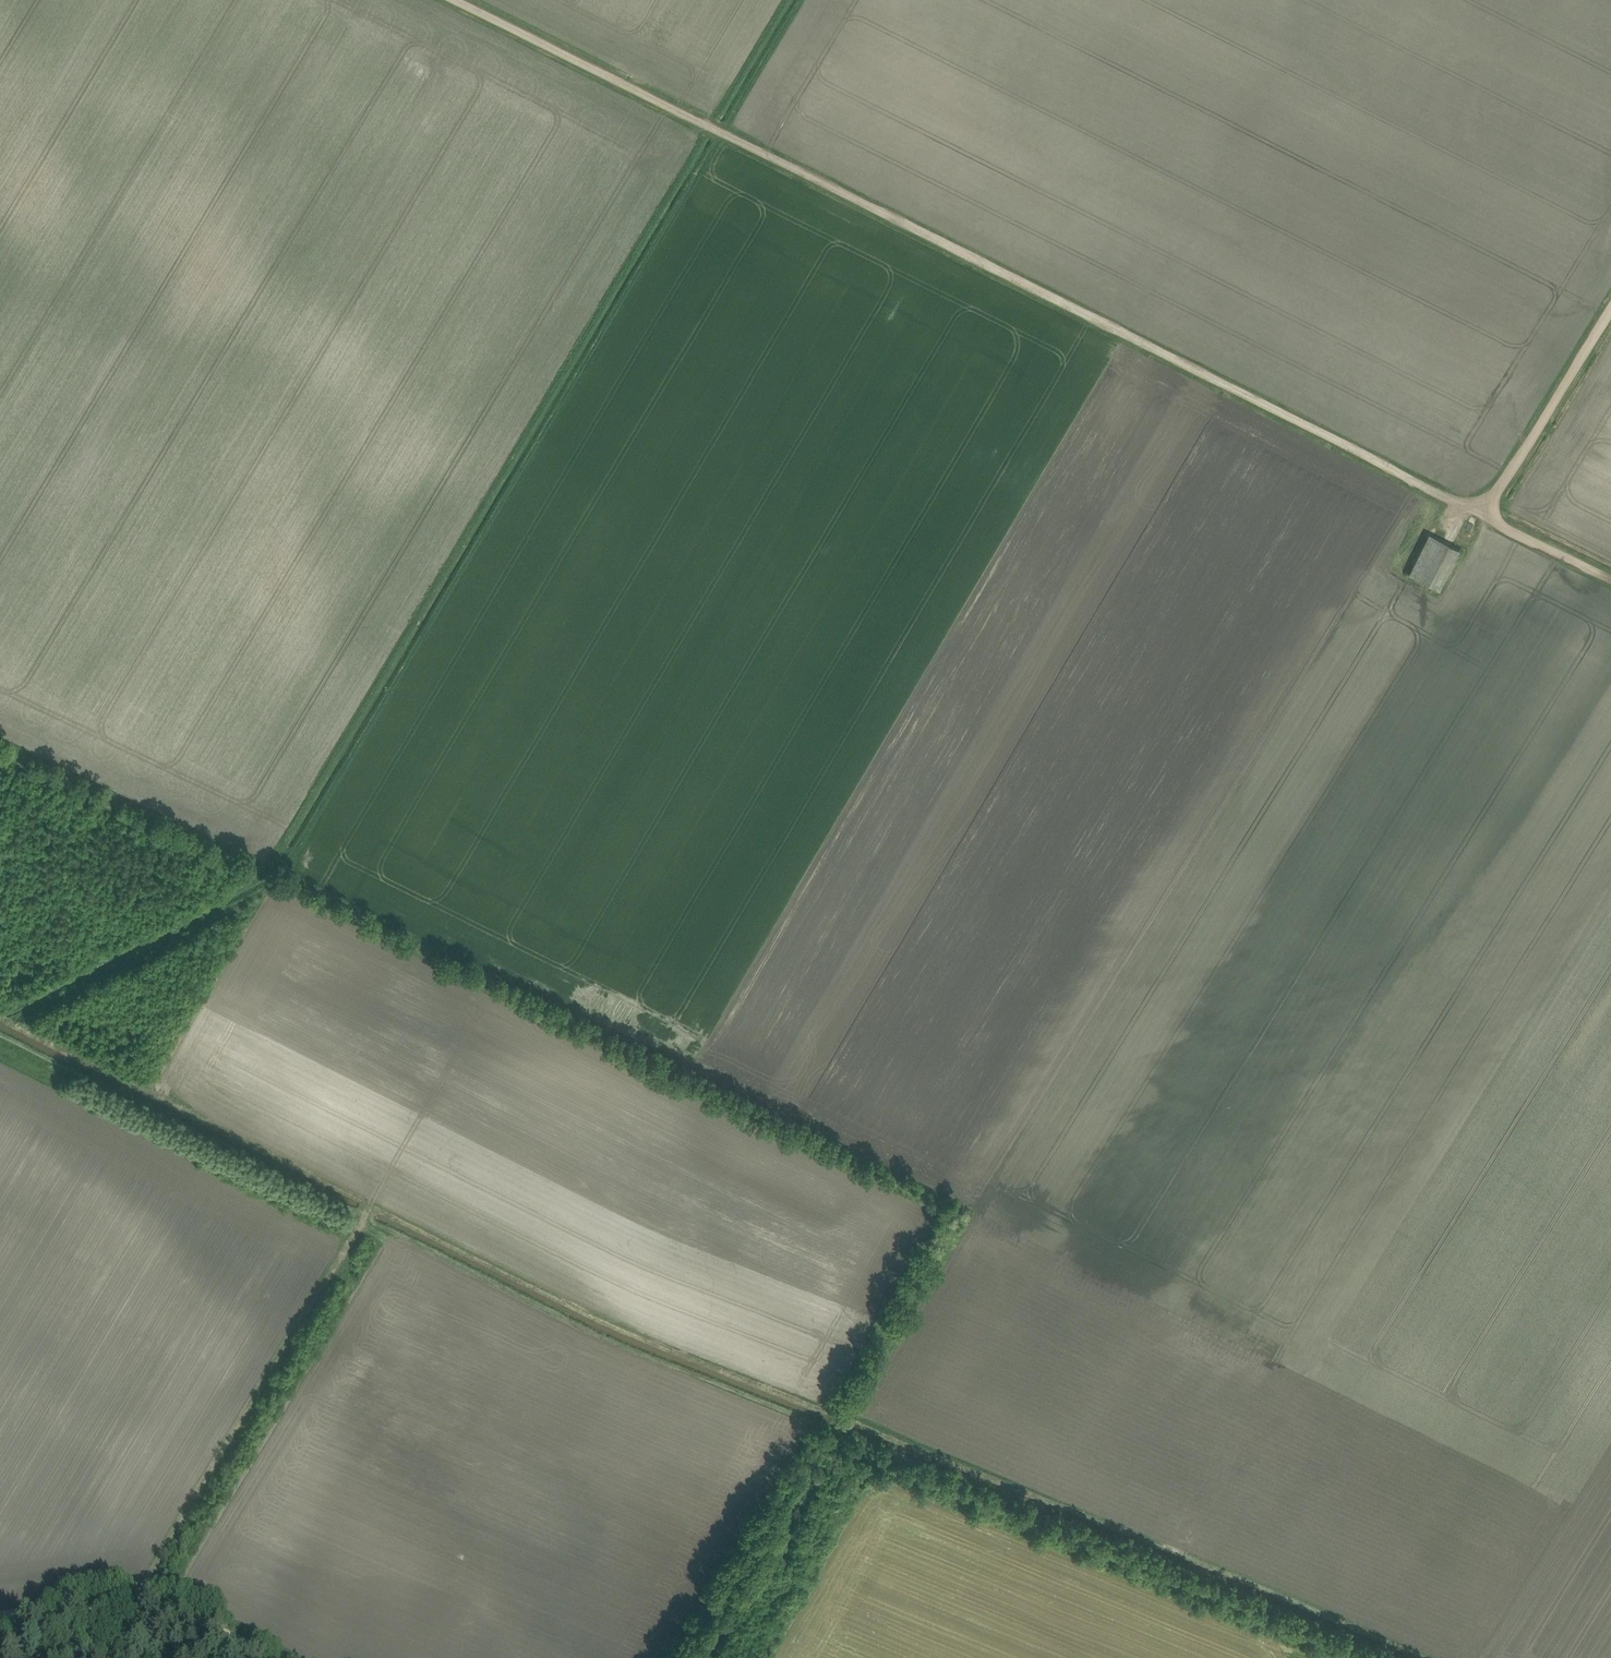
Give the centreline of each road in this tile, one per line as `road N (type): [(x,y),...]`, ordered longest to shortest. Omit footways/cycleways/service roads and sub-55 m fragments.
road 1 (track): [(1410,1657),(645,1337),(0,1019)]
road 2 (track): [(1610,578),(464,0)]
road 3 (track): [(375,1204),(143,1602)]
road 4 (track): [(242,1657),(143,1602),(0,1615)]
road 5 (track): [(1490,511),(1610,314)]

